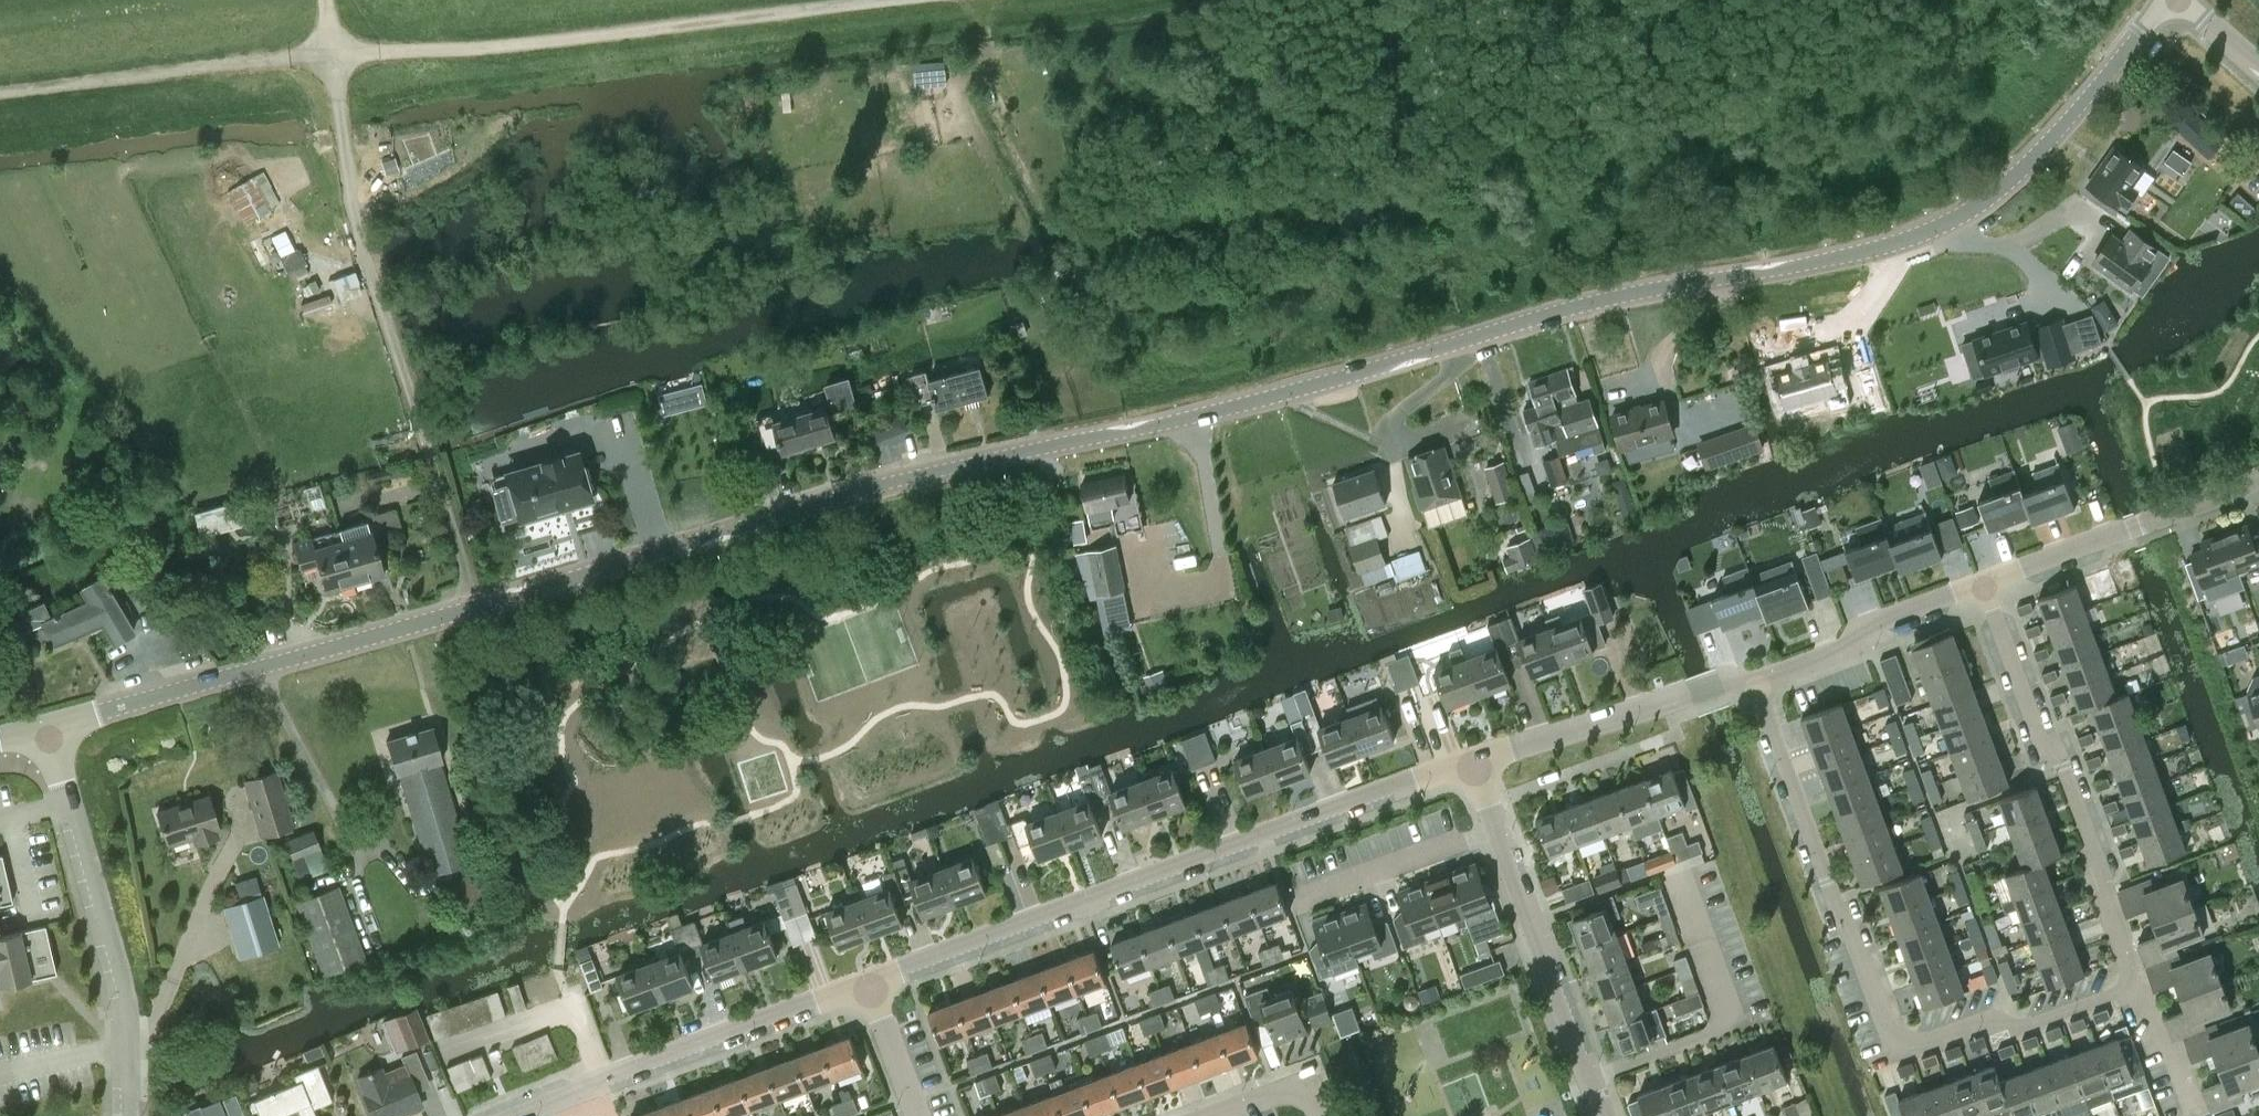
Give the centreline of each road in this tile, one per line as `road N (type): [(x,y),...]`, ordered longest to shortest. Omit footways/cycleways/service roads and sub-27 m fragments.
road 1 (secondary): [(46,729),(887,483),(1240,405),(1609,299),(1902,242),(1976,207),(2016,176),(2168,0)]
road 2 (track): [(0,90),(289,56),(476,48),(872,0)]
road 3 (residential): [(2138,986),(2017,1027),(1993,1017),(1895,1053),(1755,684)]
road 4 (residential): [(868,981),(1470,759)]
road 5 (track): [(324,0),(354,220),(425,450)]
road 6 (residential): [(2138,986),(2060,758),(2040,739),(1984,583)]
road 7 (residential): [(1591,1078),(1470,759)]
road 8 (residential): [(127,1045),(126,999),(46,729)]
road 9 (residential): [(1591,1078),(1731,1025),(1679,879)]
road 10 (residential): [(1470,759),(1724,681),(1755,684)]
road 11 (residential): [(1984,583),(2258,477)]
road 12 (residential): [(601,1081),(868,981)]
road 13 (residential): [(1755,684),(1848,646),(1862,624),(1984,583)]
road 14 (residential): [(918,1115),(868,981)]
road 15 (residential): [(1324,1115),(1311,1081),(1212,1115)]
road 16 (residential): [(2196,1114),(2138,986)]
road 17 (residential): [(444,1047),(568,999)]
road 18 (residential): [(0,1072),(127,1045)]

